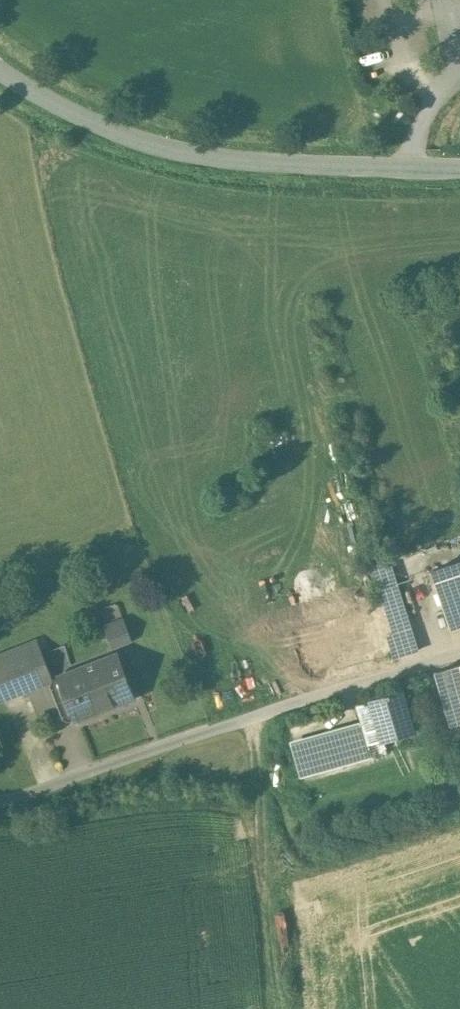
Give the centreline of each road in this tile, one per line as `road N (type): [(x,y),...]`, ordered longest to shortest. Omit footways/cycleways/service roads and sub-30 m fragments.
road 1 (residential): [(459,173),(246,167),(162,151),(93,124),(0,70)]
road 2 (track): [(427,653),(0,796)]

